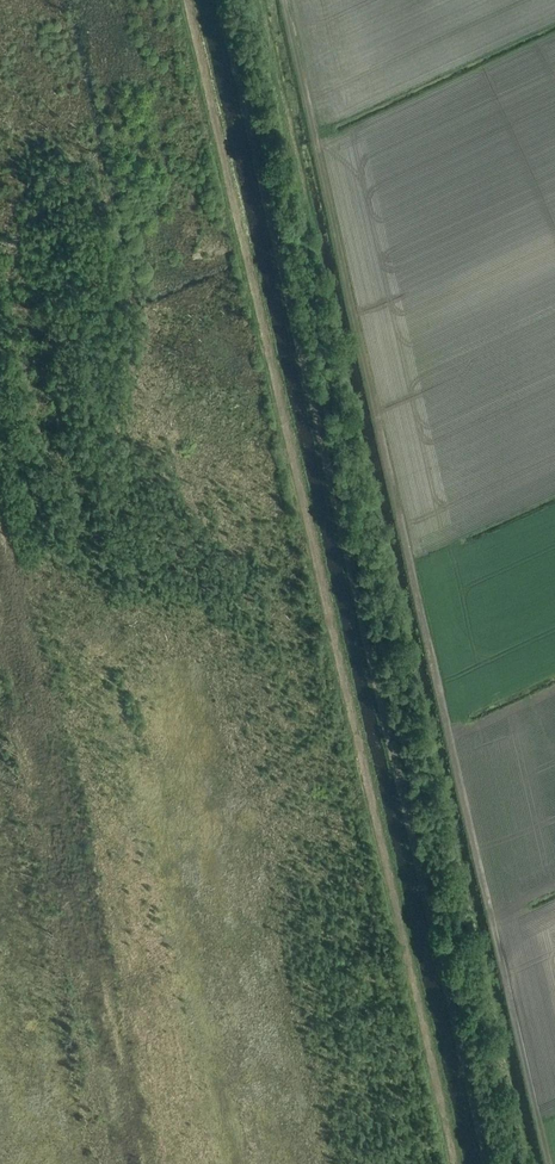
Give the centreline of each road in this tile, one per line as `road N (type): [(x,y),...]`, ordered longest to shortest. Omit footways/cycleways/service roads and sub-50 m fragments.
road 1 (track): [(456,1163),(187,0)]
road 2 (track): [(490,1163),(221,0)]

